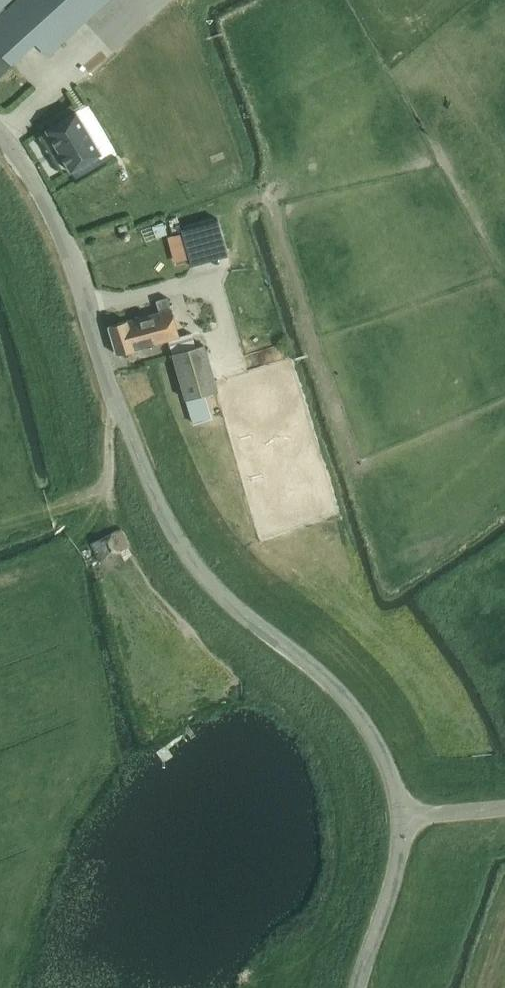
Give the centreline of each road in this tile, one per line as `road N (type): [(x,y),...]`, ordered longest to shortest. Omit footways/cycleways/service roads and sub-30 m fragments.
road 1 (unclassified): [(401,818),(381,753),(357,713),(322,675),(233,606),(173,532),(104,363),(73,259),(0,132)]
road 2 (unclassified): [(358,987),(392,885),(401,818)]

